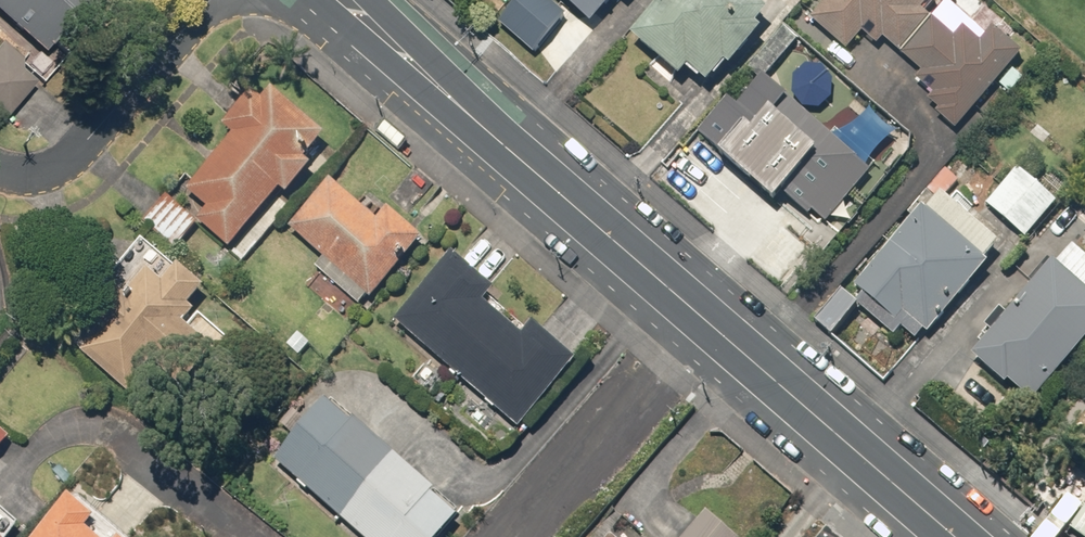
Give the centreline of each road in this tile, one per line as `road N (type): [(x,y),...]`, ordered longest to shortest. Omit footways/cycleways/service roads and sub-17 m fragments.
road 1 (primary): [(956,536),(346,0)]
road 2 (residential): [(211,0),(62,166),(31,177),(0,174)]

